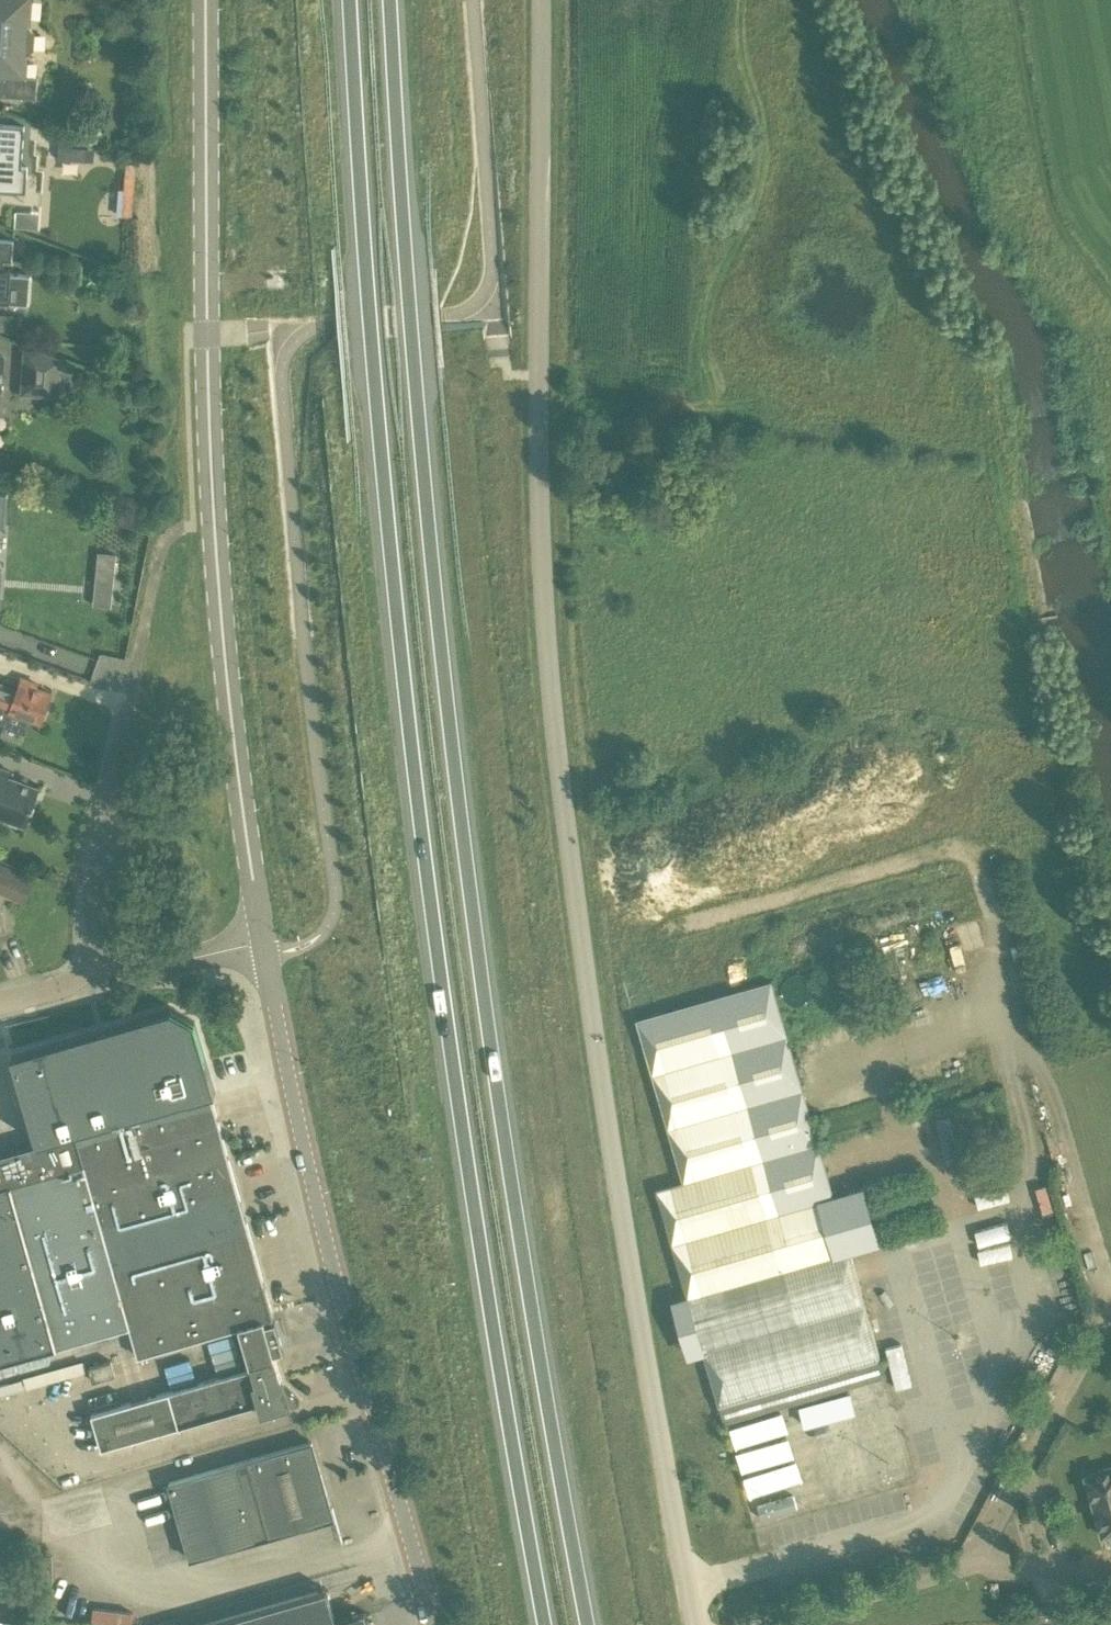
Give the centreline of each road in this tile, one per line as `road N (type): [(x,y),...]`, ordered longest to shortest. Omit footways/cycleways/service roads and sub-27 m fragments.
road 1 (trunk): [(588,1624),(505,1201),(444,740),(391,0)]
road 2 (trunk): [(351,0),(404,743),(473,1217),(548,1624)]
road 3 (unclassified): [(539,0),(541,377),(553,670),(601,1069),(687,1592)]
road 4 (tertiary): [(260,942),(213,515),(203,0)]
road 5 (tertiary): [(430,1624),(309,1171),(260,942)]
road 6 (residential): [(112,950),(102,930),(103,839),(146,609)]
road 7 (residential): [(112,950),(149,968),(260,942)]
road 8 (residential): [(0,1002),(62,989),(112,950)]

